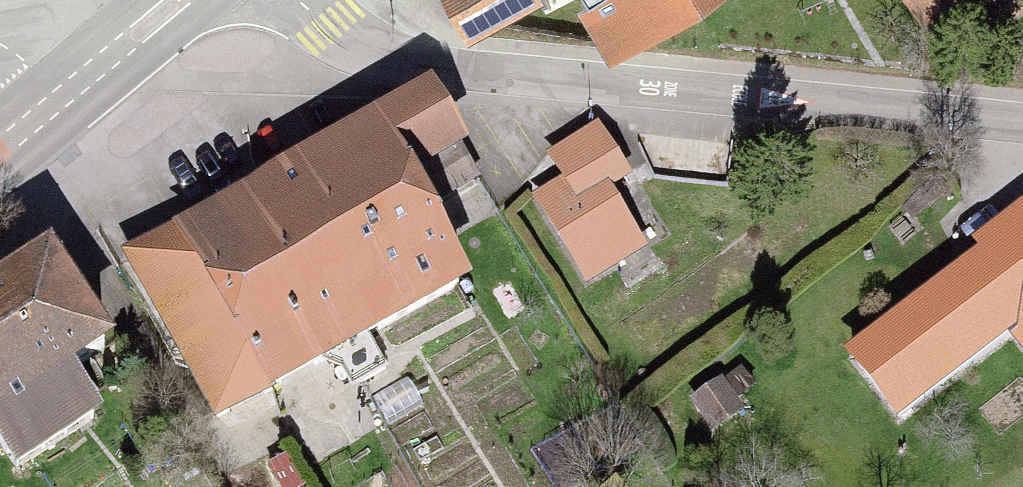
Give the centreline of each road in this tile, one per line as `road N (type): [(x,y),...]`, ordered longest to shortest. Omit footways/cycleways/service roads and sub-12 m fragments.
road 1 (residential): [(302,0),(365,45),(453,65),(1022,119)]
road 2 (primary): [(178,0),(71,92)]

